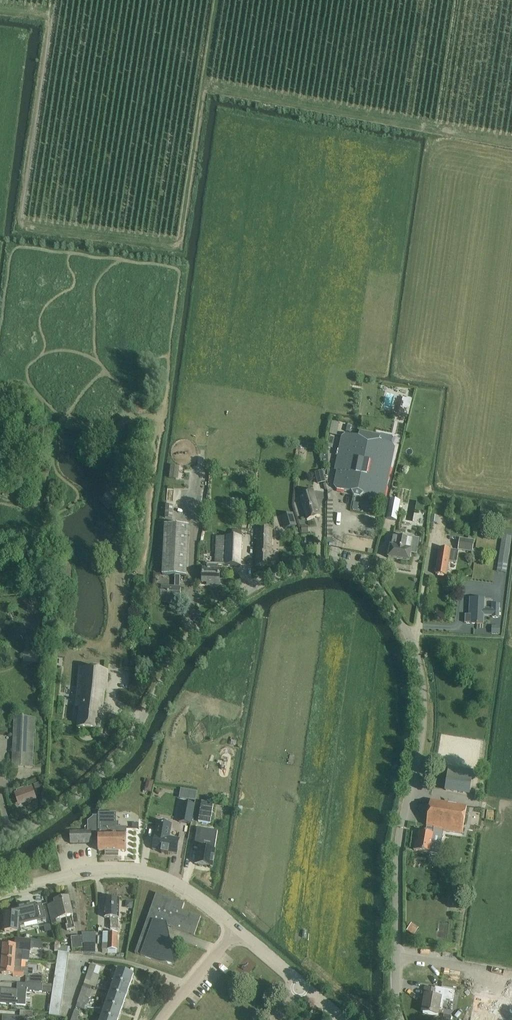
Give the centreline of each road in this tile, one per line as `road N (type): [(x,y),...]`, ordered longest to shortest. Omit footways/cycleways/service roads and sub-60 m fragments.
road 1 (unclassified): [(401,1019),(399,852),(423,696),(405,627),(357,571),(294,569),(250,589),(187,644),(104,772),(0,843)]
road 2 (residential): [(236,930),(185,889),(134,869),(78,871),(0,893)]

